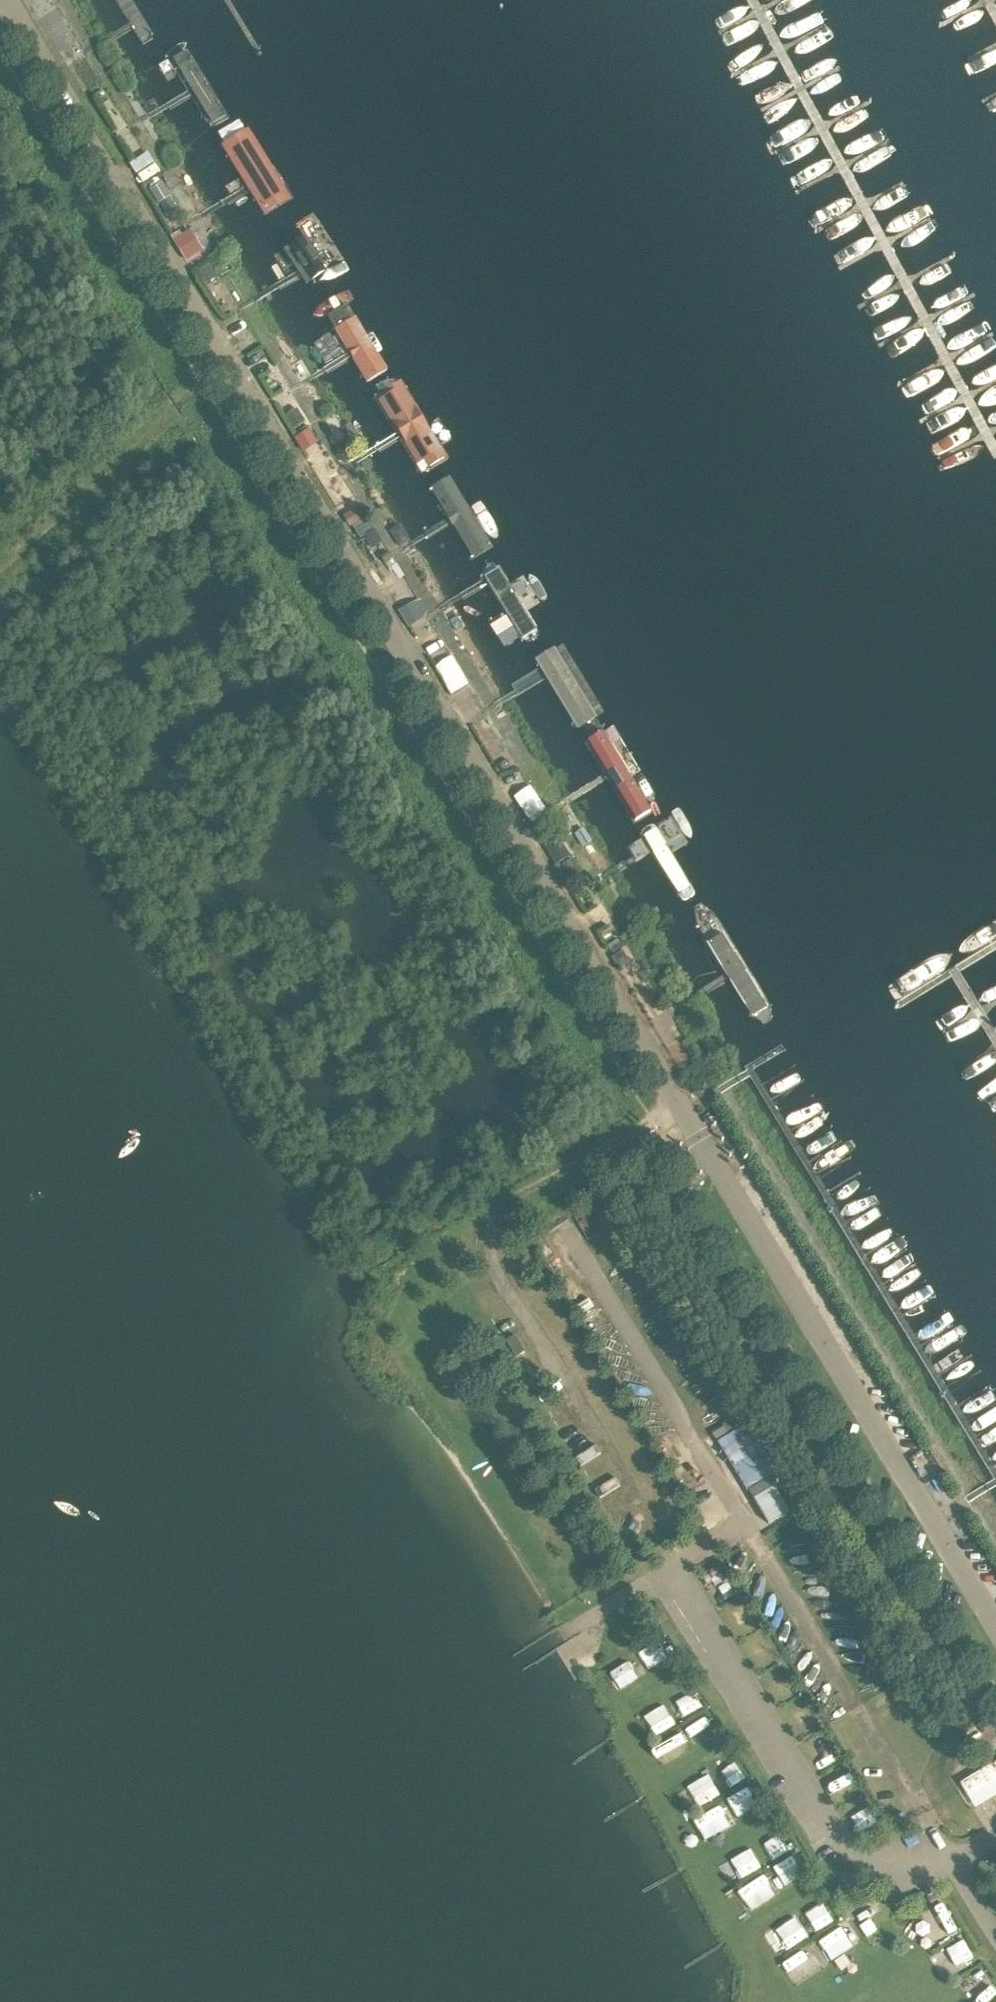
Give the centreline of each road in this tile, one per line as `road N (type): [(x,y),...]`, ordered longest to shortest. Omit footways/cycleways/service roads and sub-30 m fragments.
road 1 (unclassified): [(8,0),(995,1623)]

